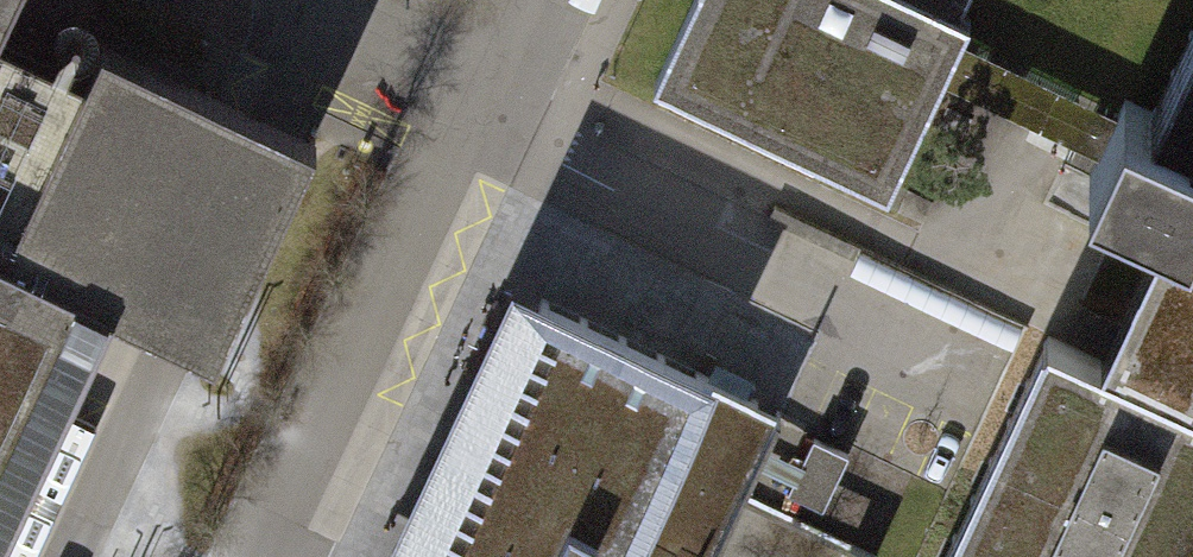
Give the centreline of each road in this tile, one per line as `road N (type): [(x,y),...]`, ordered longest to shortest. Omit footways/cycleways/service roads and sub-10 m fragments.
road 1 (unclassified): [(258,556),(519,0)]
road 2 (unclassified): [(305,0),(49,556)]

